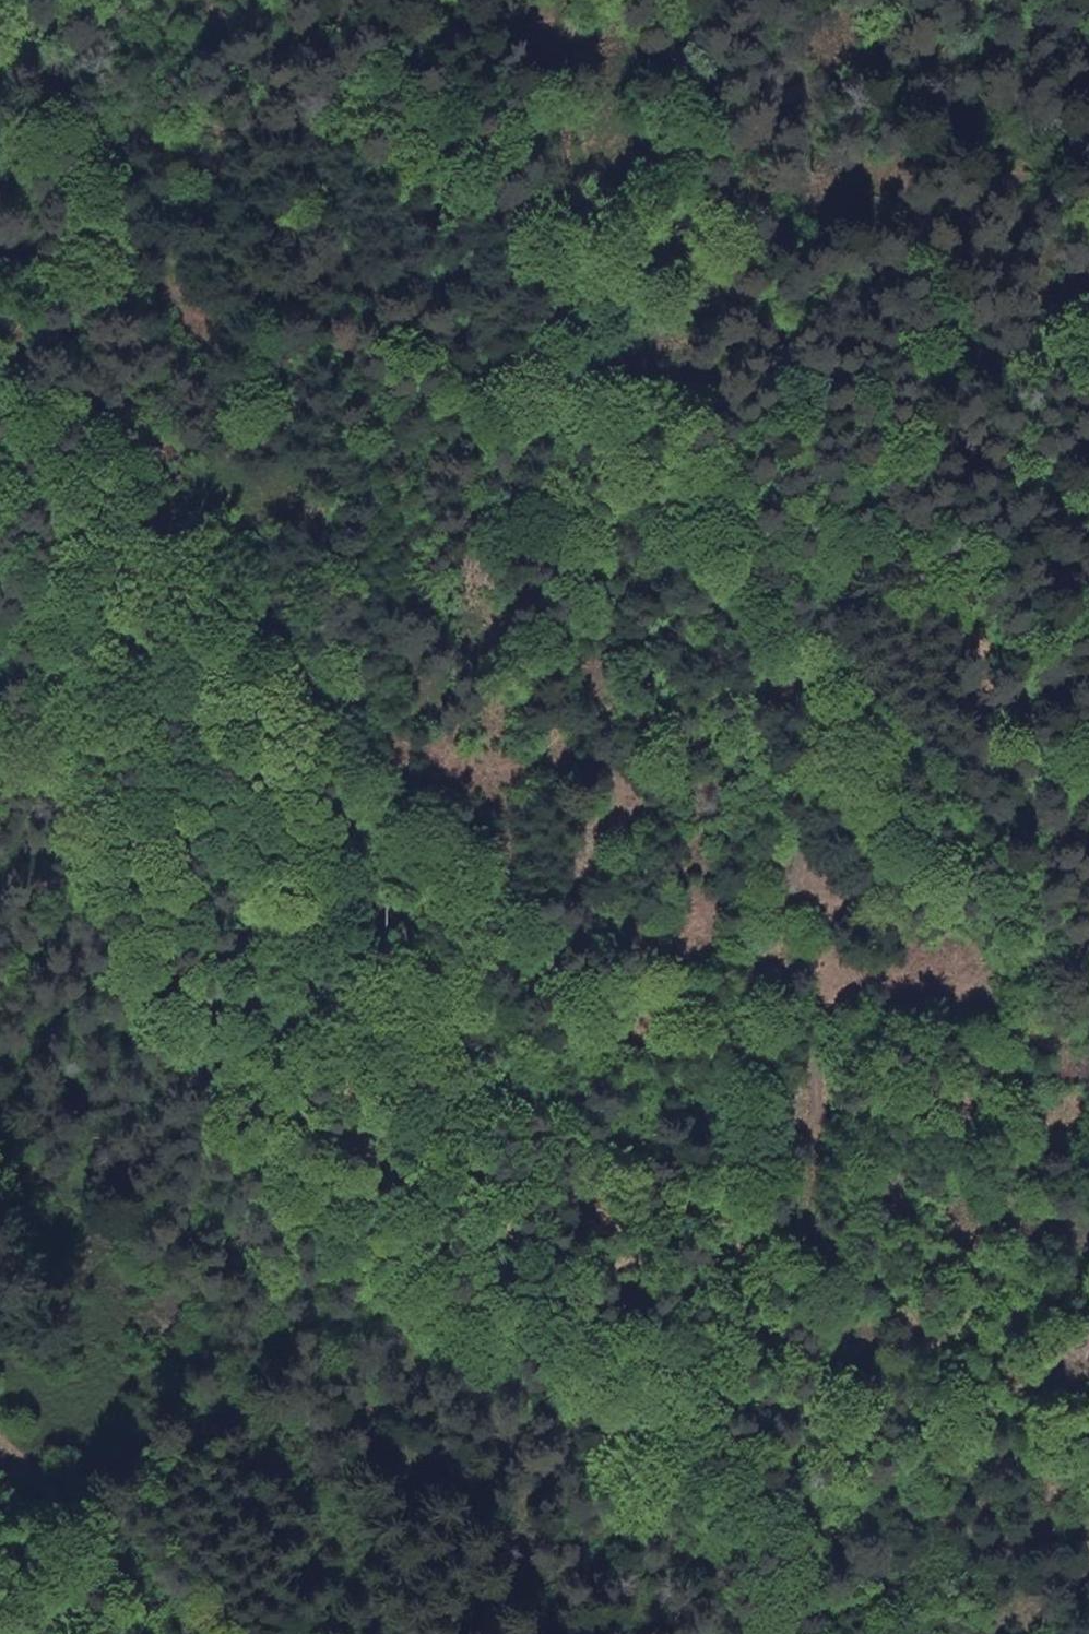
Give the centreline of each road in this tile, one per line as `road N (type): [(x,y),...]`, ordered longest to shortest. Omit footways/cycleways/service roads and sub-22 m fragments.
road 1 (track): [(1088,1072),(925,821),(604,372),(579,0)]
road 2 (track): [(0,1426),(165,1633)]

